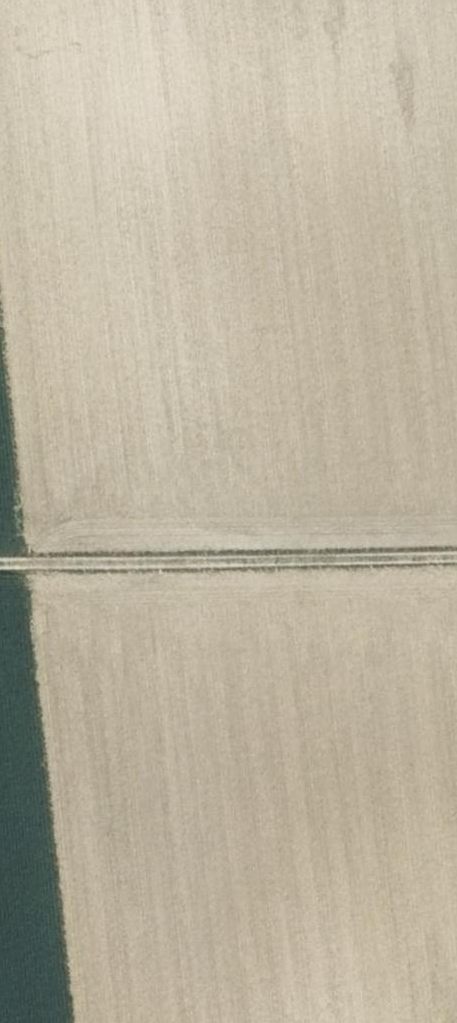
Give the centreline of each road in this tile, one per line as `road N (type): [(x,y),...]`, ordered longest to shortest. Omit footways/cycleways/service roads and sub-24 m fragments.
road 1 (track): [(456,555),(0,564)]

